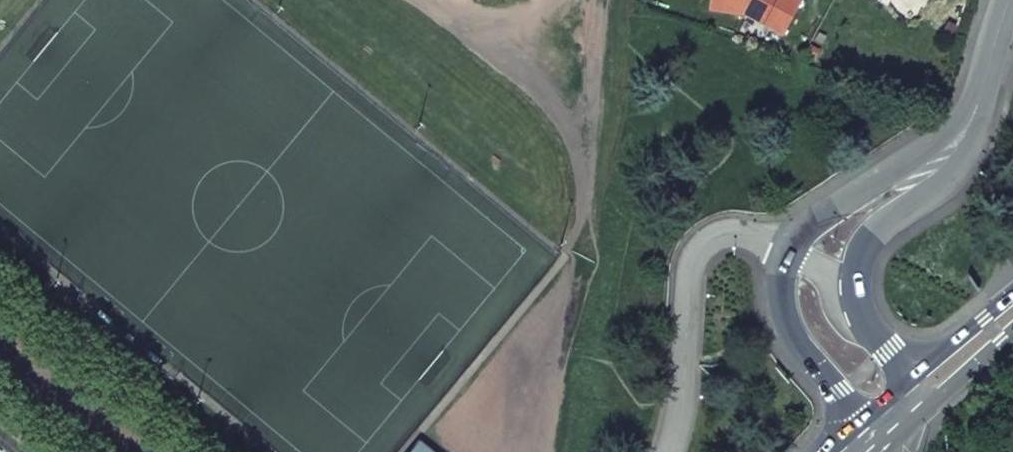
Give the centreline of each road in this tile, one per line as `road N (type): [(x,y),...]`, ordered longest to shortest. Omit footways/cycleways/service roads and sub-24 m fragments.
road 1 (residential): [(952,147),(836,210),(787,253),(775,293),(791,337),(868,437)]
road 2 (residential): [(935,376),(887,351),(856,297),(859,262),(877,227),(918,203),(952,147)]
road 3 (residential): [(952,147),(973,118),(1012,0)]

